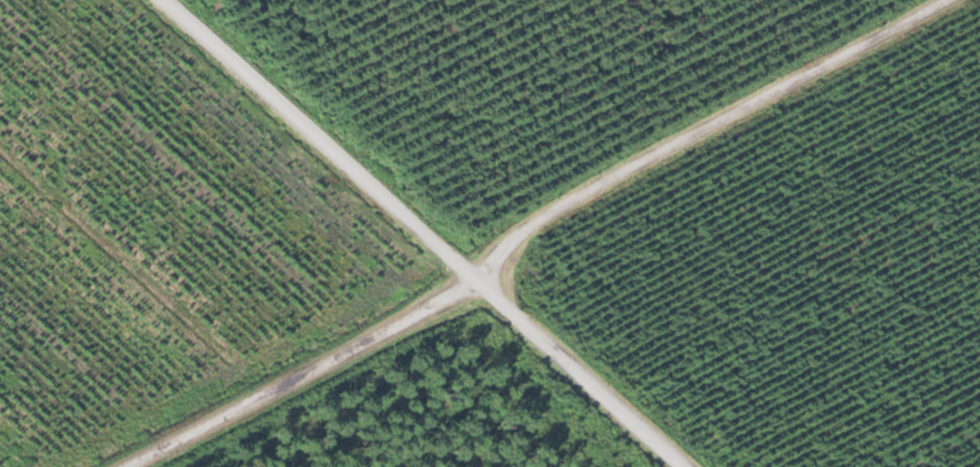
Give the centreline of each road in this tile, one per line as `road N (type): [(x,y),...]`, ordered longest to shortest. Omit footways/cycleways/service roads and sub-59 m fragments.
road 1 (track): [(130,466),(456,297),(507,247),(611,183),(956,0)]
road 2 (track): [(688,466),(171,0)]

